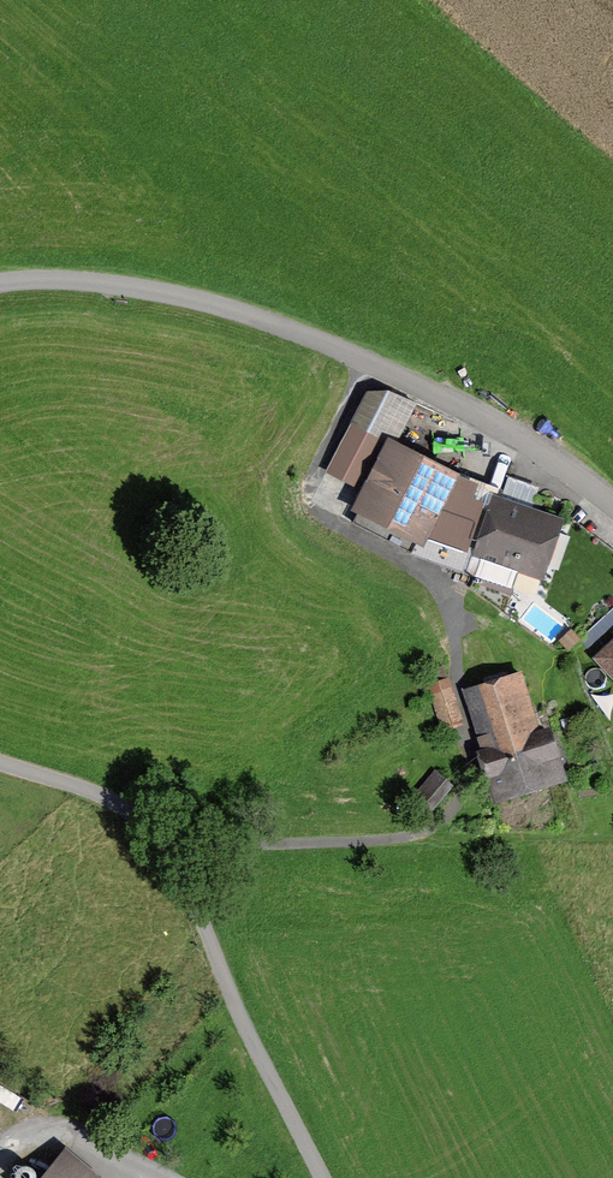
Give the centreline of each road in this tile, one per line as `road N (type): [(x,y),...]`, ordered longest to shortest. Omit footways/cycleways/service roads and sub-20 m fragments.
road 1 (residential): [(370,365),(305,492),(312,516),(435,579),(453,620),(460,786),(433,831),(404,840),(276,849),(175,843)]
road 2 (unclassified): [(317,1177),(218,966),(175,843)]
road 3 (unclassified): [(0,291),(26,285),(192,300),(338,353)]
road 4 (residential): [(370,365),(584,485),(612,512)]
road 5 (unclassified): [(175,843),(93,798),(0,767)]

